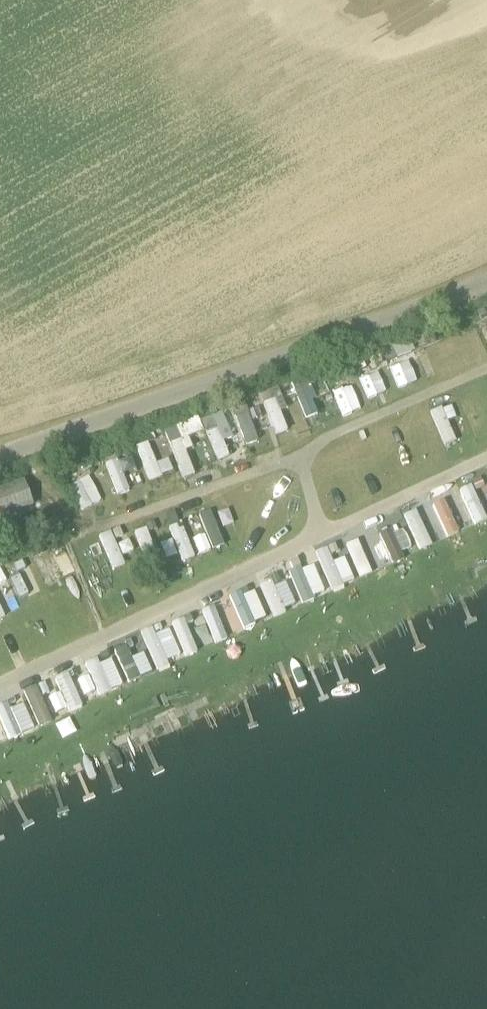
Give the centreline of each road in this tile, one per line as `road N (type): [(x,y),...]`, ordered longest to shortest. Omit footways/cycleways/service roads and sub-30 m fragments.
road 1 (track): [(0,685),(486,459)]
road 2 (unclassified): [(0,457),(486,283)]
road 3 (track): [(486,371),(300,456),(106,528)]

